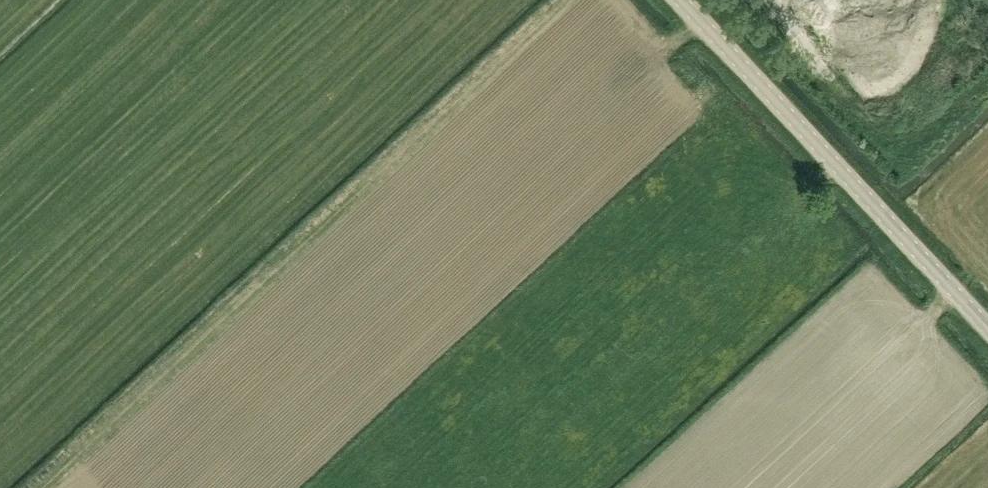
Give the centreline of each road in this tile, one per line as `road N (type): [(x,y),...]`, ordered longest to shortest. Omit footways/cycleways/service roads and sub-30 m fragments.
road 1 (unclassified): [(987,330),(682,0)]

